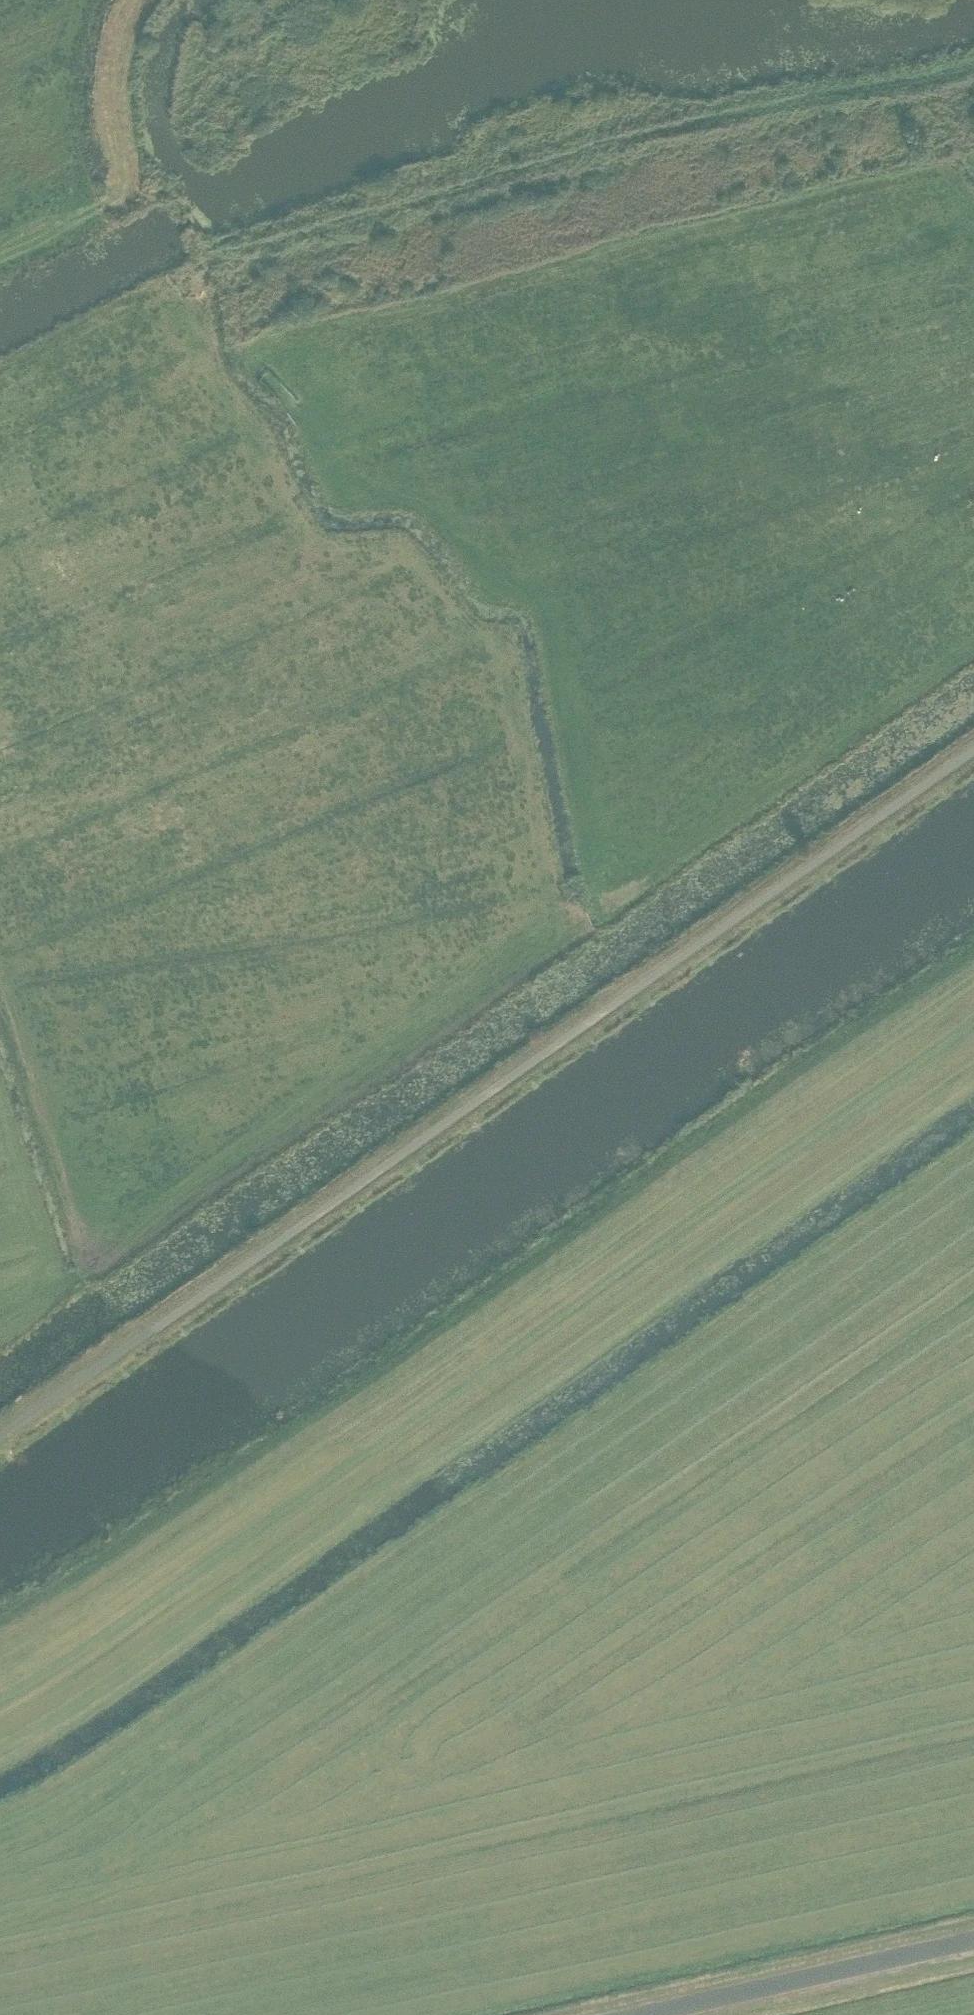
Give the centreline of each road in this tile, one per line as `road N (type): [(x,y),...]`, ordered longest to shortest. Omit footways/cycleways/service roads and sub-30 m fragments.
road 1 (unclassified): [(646,2014),(973,1941)]

